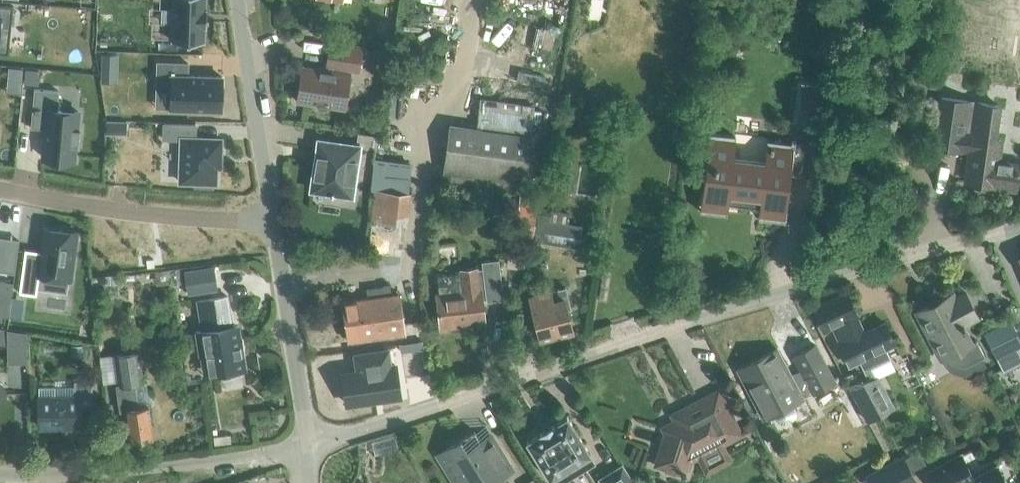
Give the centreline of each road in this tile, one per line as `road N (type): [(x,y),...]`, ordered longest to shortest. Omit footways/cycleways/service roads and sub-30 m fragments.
road 1 (unclassified): [(1019,228),(926,247),(721,310),(308,444)]
road 2 (unclassified): [(308,444),(216,461),(0,475)]
road 3 (residential): [(272,221),(0,189)]
road 4 (unclassified): [(272,221),(308,444)]
road 5 (unclassified): [(240,0),(272,221)]

